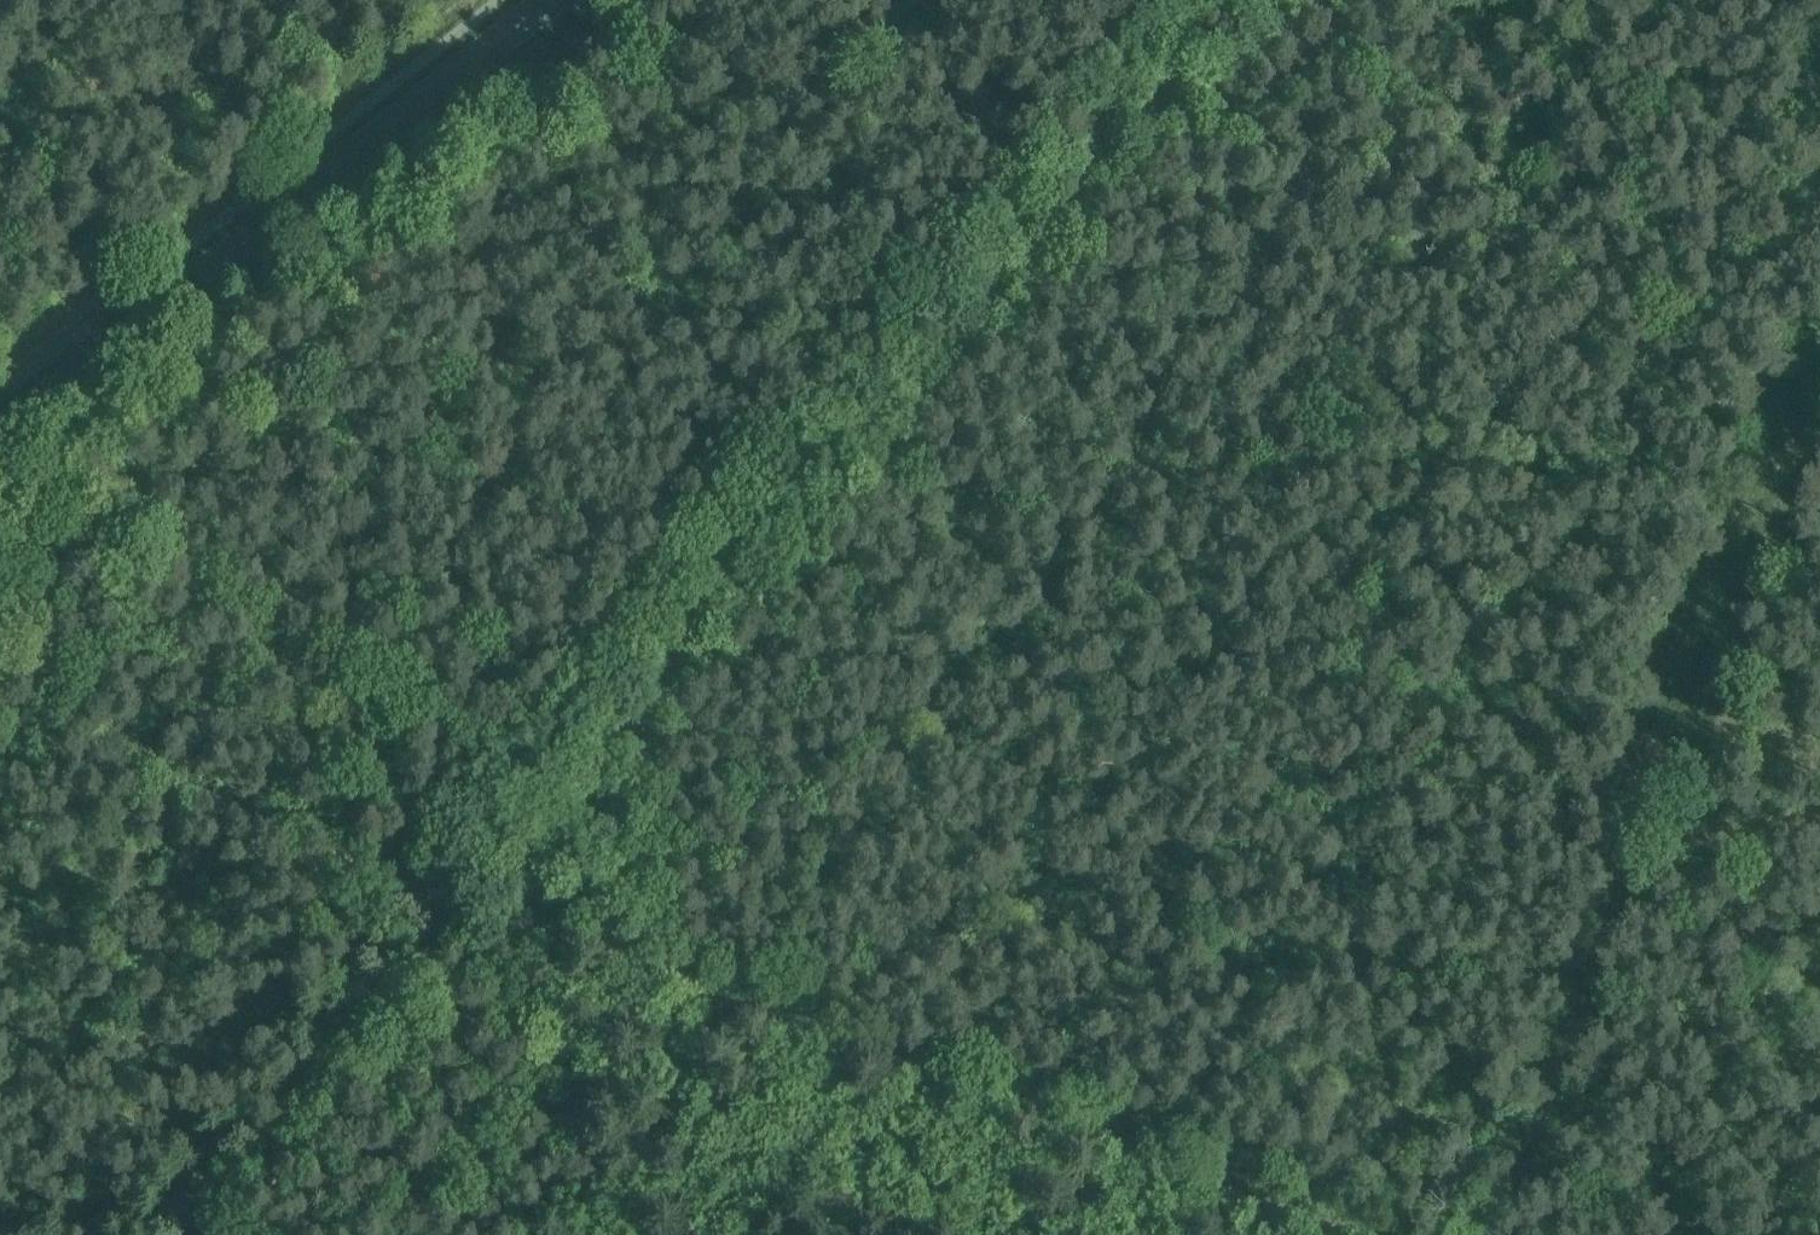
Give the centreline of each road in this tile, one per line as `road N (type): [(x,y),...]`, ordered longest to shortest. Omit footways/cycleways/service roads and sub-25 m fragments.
road 1 (track): [(1363,1234),(577,949),(479,899),(0,751)]
road 2 (secondary): [(0,434),(547,0)]
road 3 (track): [(1634,832),(1477,1234)]
road 4 (track): [(636,1234),(577,949)]

